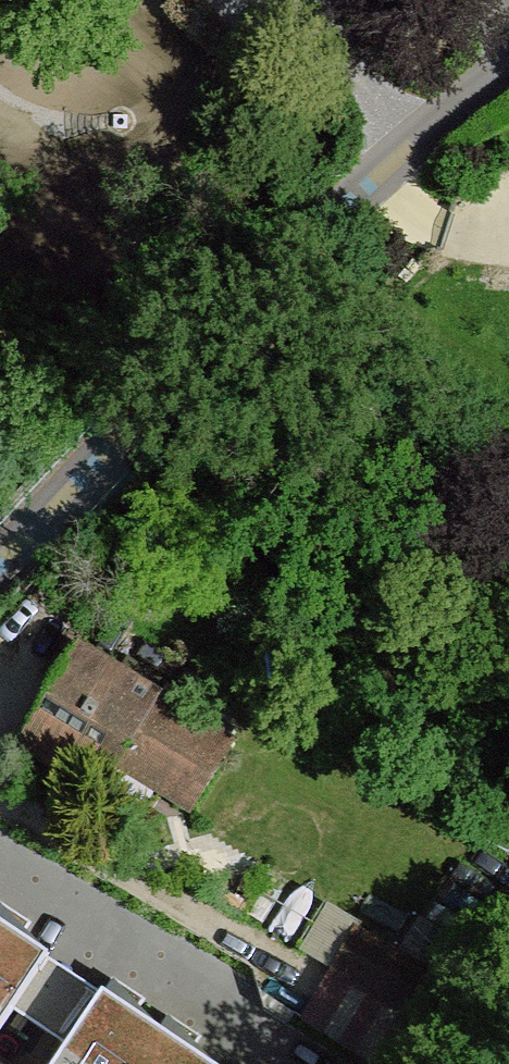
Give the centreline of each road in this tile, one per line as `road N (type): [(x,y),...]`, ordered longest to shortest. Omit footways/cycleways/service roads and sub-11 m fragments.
road 1 (residential): [(508,53),(159,397)]
road 2 (unclassified): [(159,397),(0,569)]

